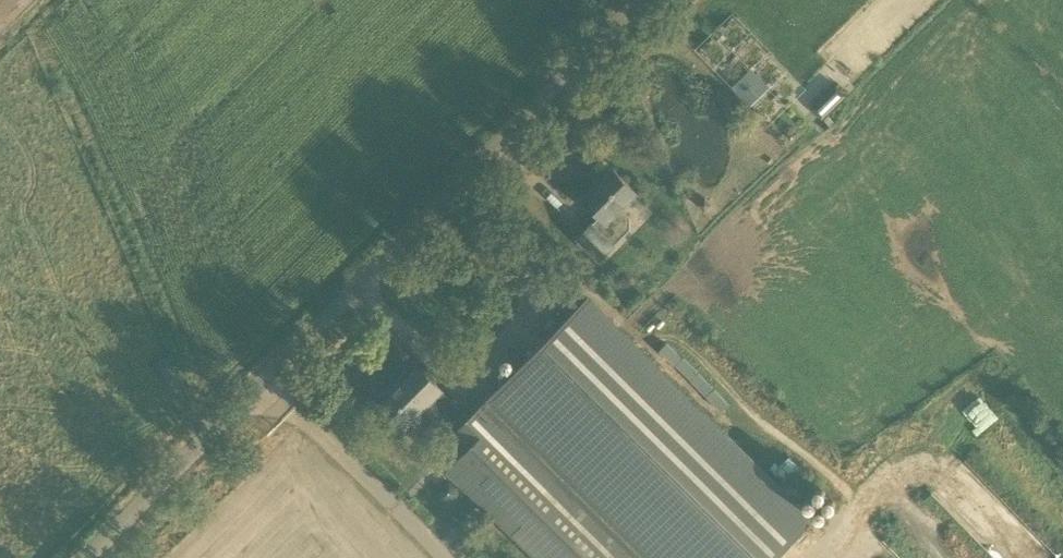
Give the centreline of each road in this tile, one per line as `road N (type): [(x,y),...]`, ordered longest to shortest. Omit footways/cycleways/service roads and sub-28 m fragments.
road 1 (unclassified): [(85,557),(639,0)]

